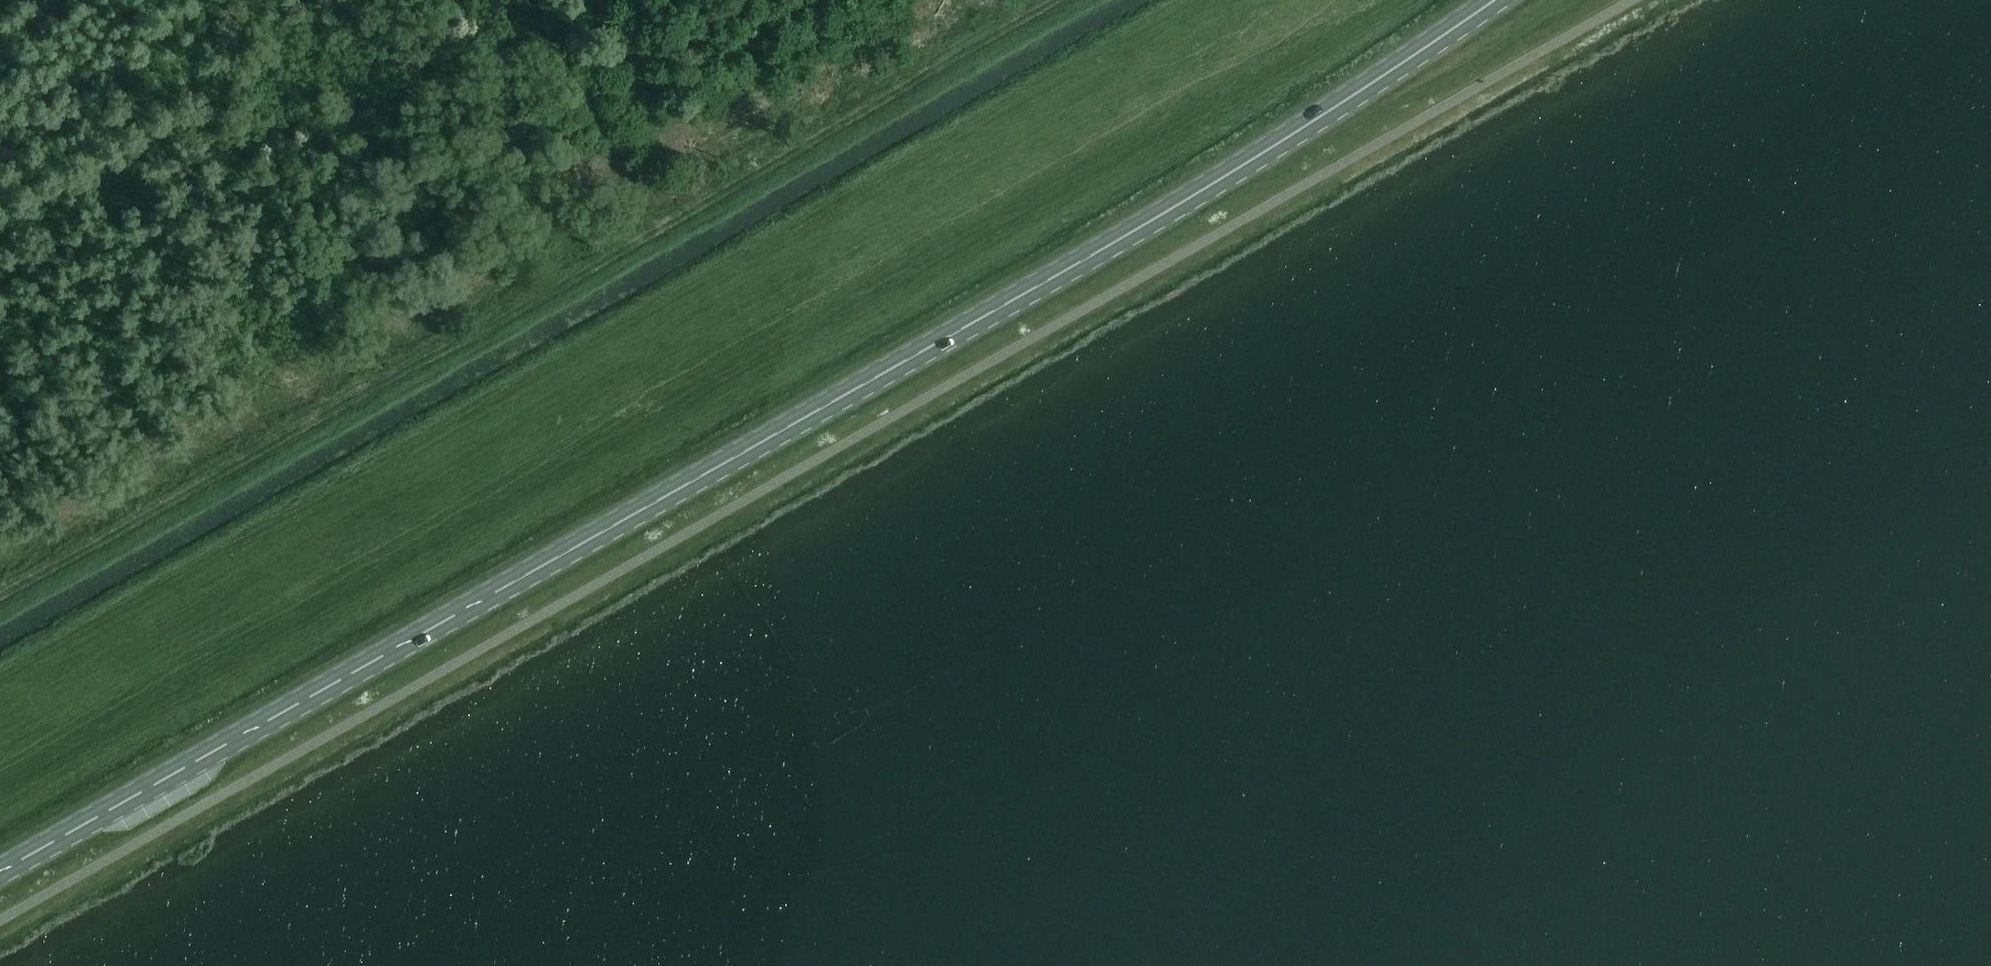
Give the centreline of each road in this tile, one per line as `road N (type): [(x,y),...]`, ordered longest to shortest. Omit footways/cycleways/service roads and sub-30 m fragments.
road 1 (primary): [(0,885),(1359,110),(1519,0)]

